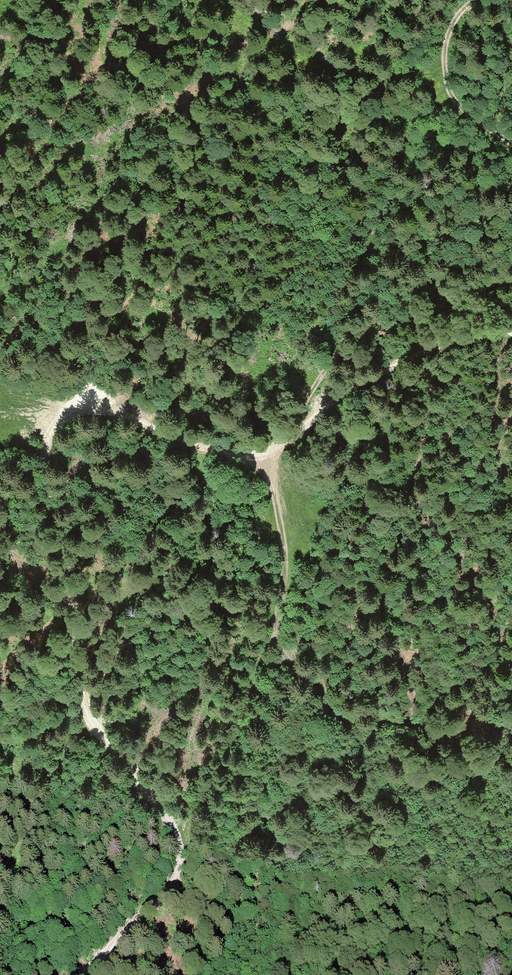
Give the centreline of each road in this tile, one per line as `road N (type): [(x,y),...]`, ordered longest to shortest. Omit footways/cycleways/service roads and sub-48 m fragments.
road 1 (track): [(87,974),(168,888),(179,846),(162,809),(90,720),(43,475),(53,424),(78,408),(112,408),(200,448),(262,457),(361,379),(432,346),(511,333)]
road 2 (track): [(179,846),(277,639),(292,523),(287,444)]
road 3 (track): [(511,278),(337,355),(287,444)]
road 4 (track): [(511,734),(357,718),(293,666),(277,639)]
road 5 (track): [(464,0),(444,38),(445,80),(467,115),(511,134)]

